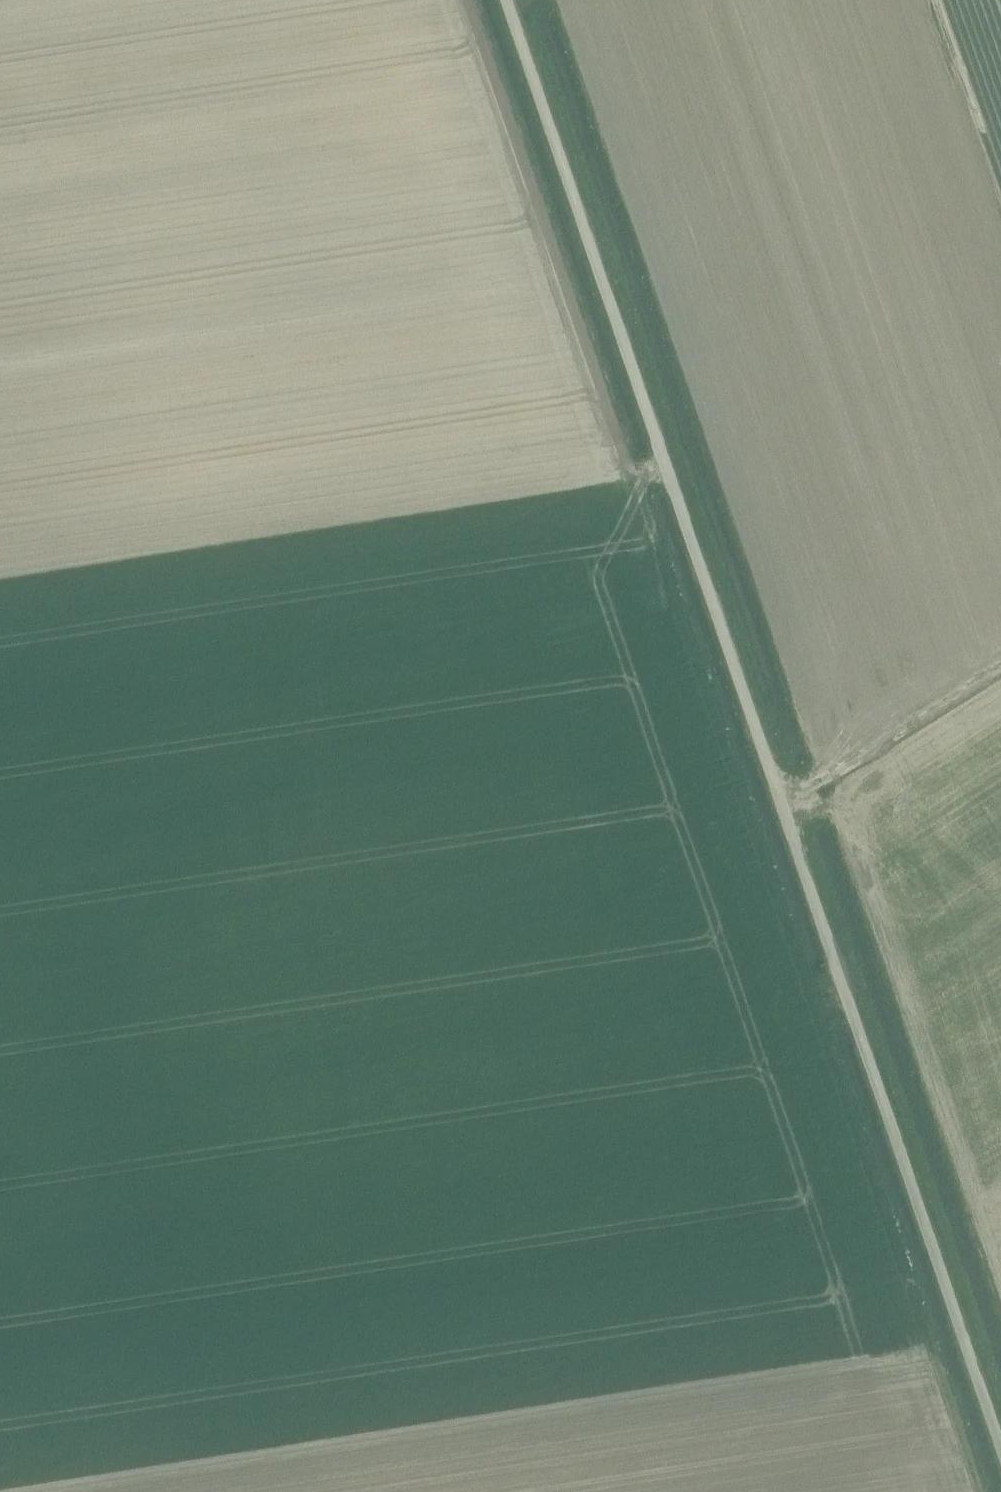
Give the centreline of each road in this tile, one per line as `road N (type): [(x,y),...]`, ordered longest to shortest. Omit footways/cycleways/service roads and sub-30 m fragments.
road 1 (unclassified): [(1000,1450),(506,0)]

